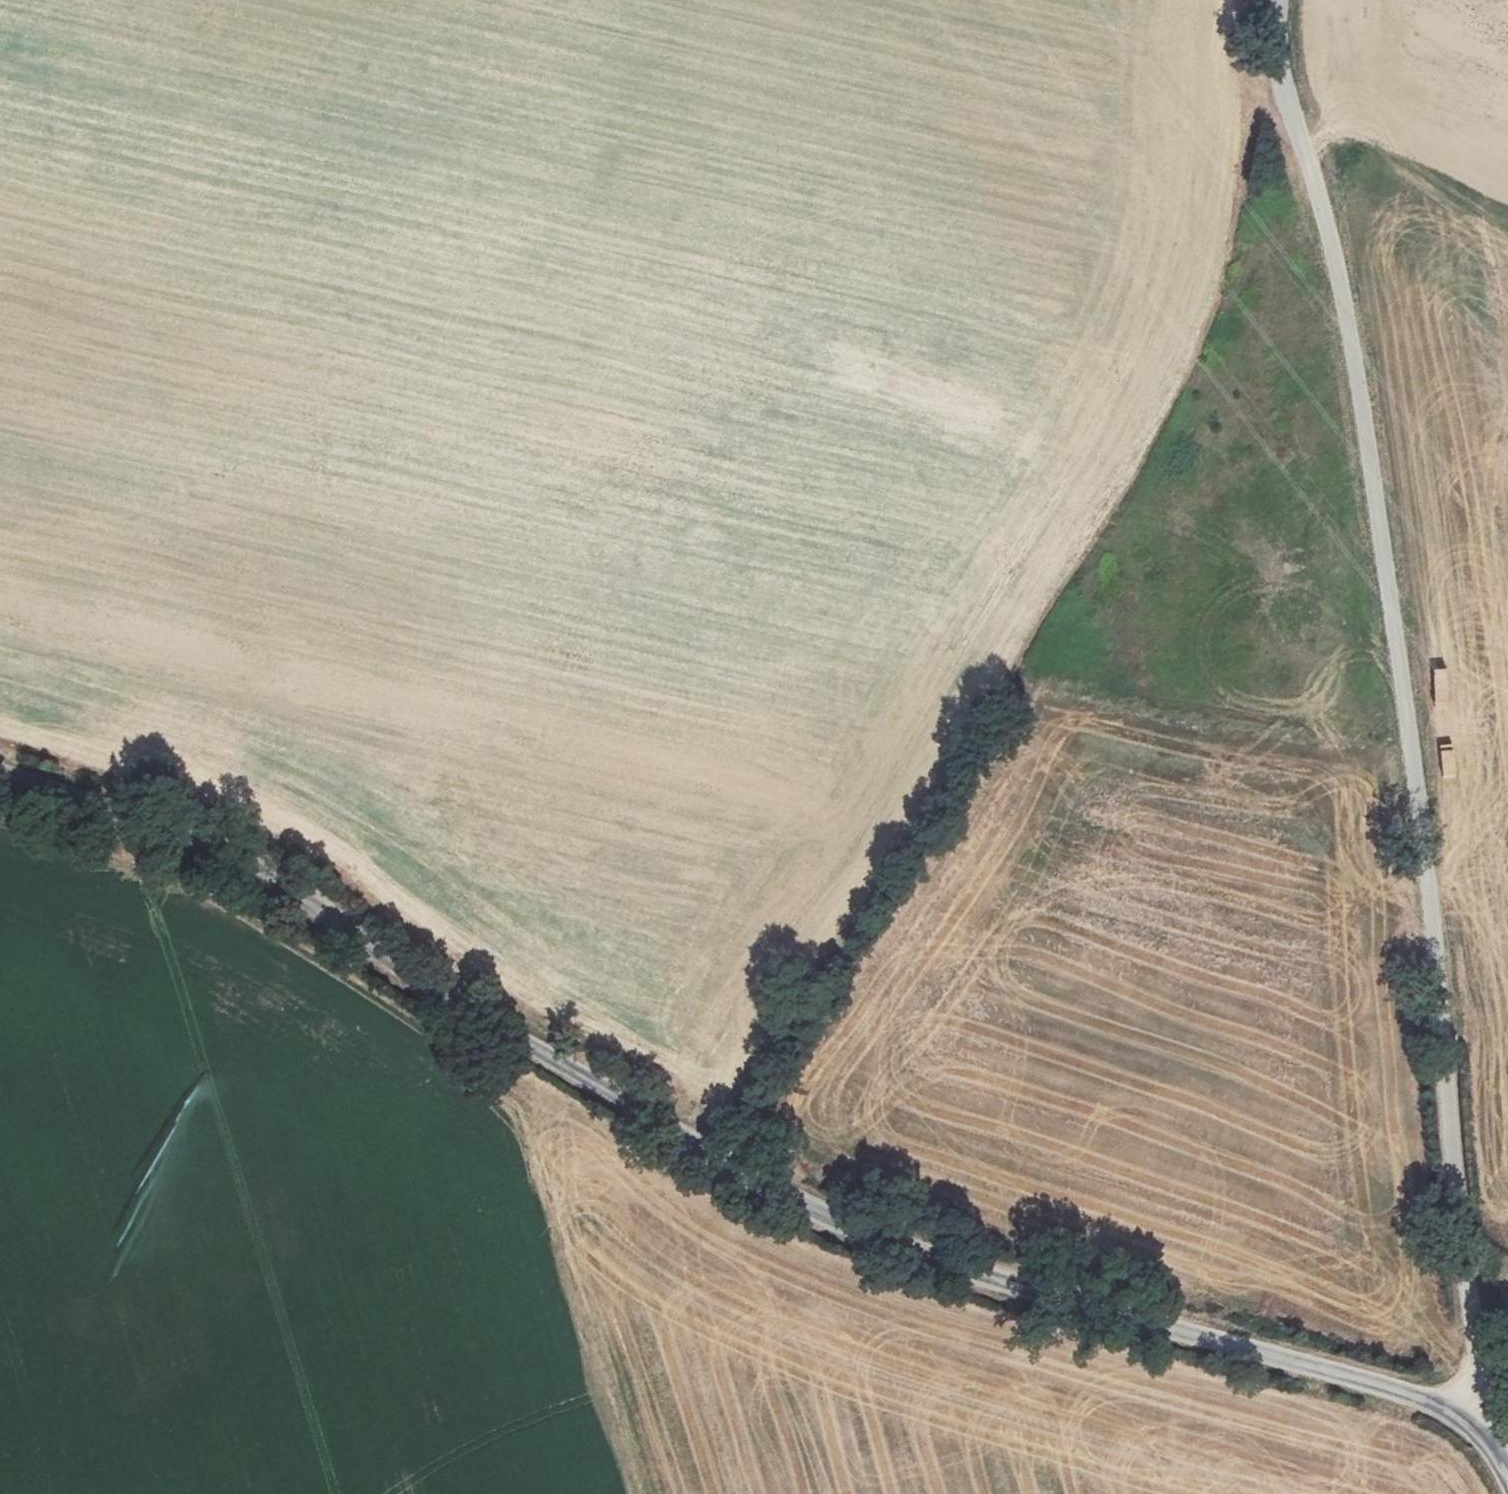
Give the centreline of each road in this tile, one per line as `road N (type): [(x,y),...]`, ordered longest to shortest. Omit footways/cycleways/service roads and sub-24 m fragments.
road 1 (unclassified): [(0,783),(219,860),(712,1157),(952,1262),(1220,1346),(1430,1399),(1481,1429)]
road 2 (unclassified): [(1481,1429),(1414,772),(1338,255),(1276,41),(1282,0)]

